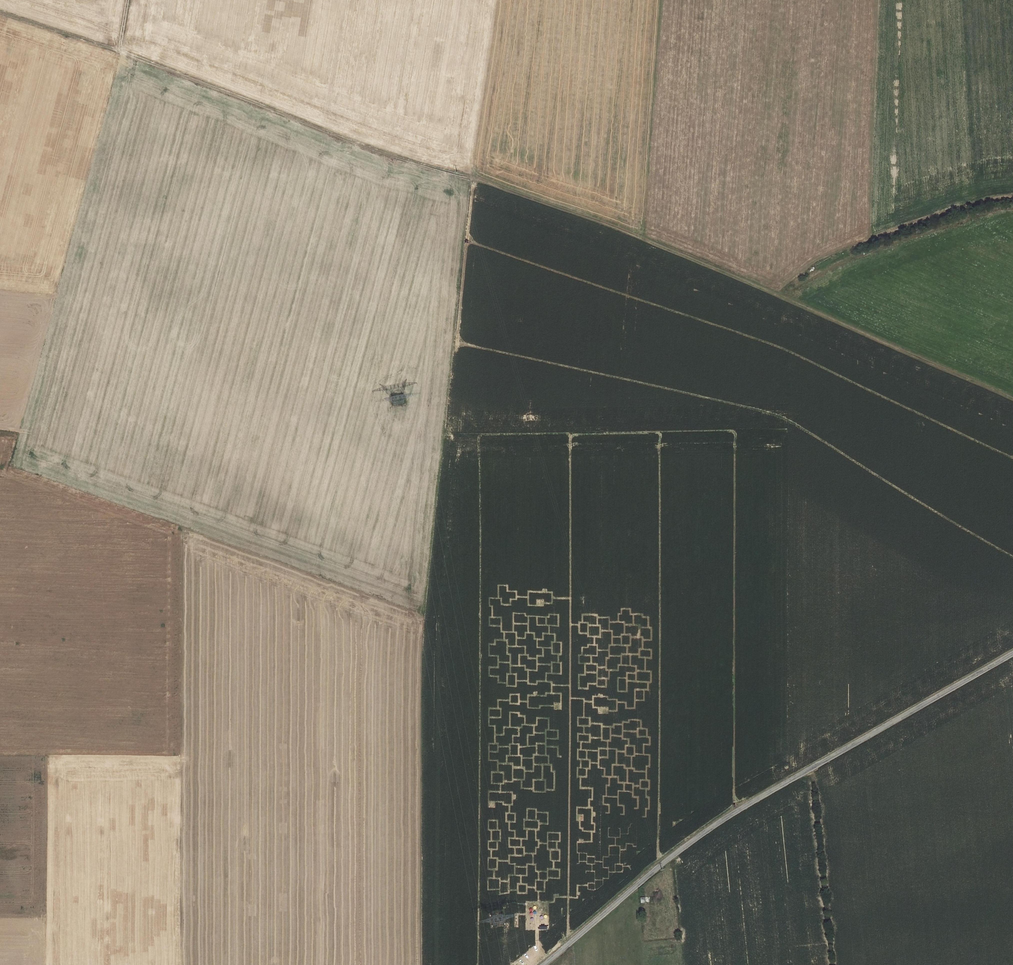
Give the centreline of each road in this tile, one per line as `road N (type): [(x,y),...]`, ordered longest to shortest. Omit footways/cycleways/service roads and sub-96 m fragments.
road 1 (track): [(0,13),(394,158),(616,227),(1012,399)]
road 2 (unclassified): [(1012,654),(734,811),(543,964)]

